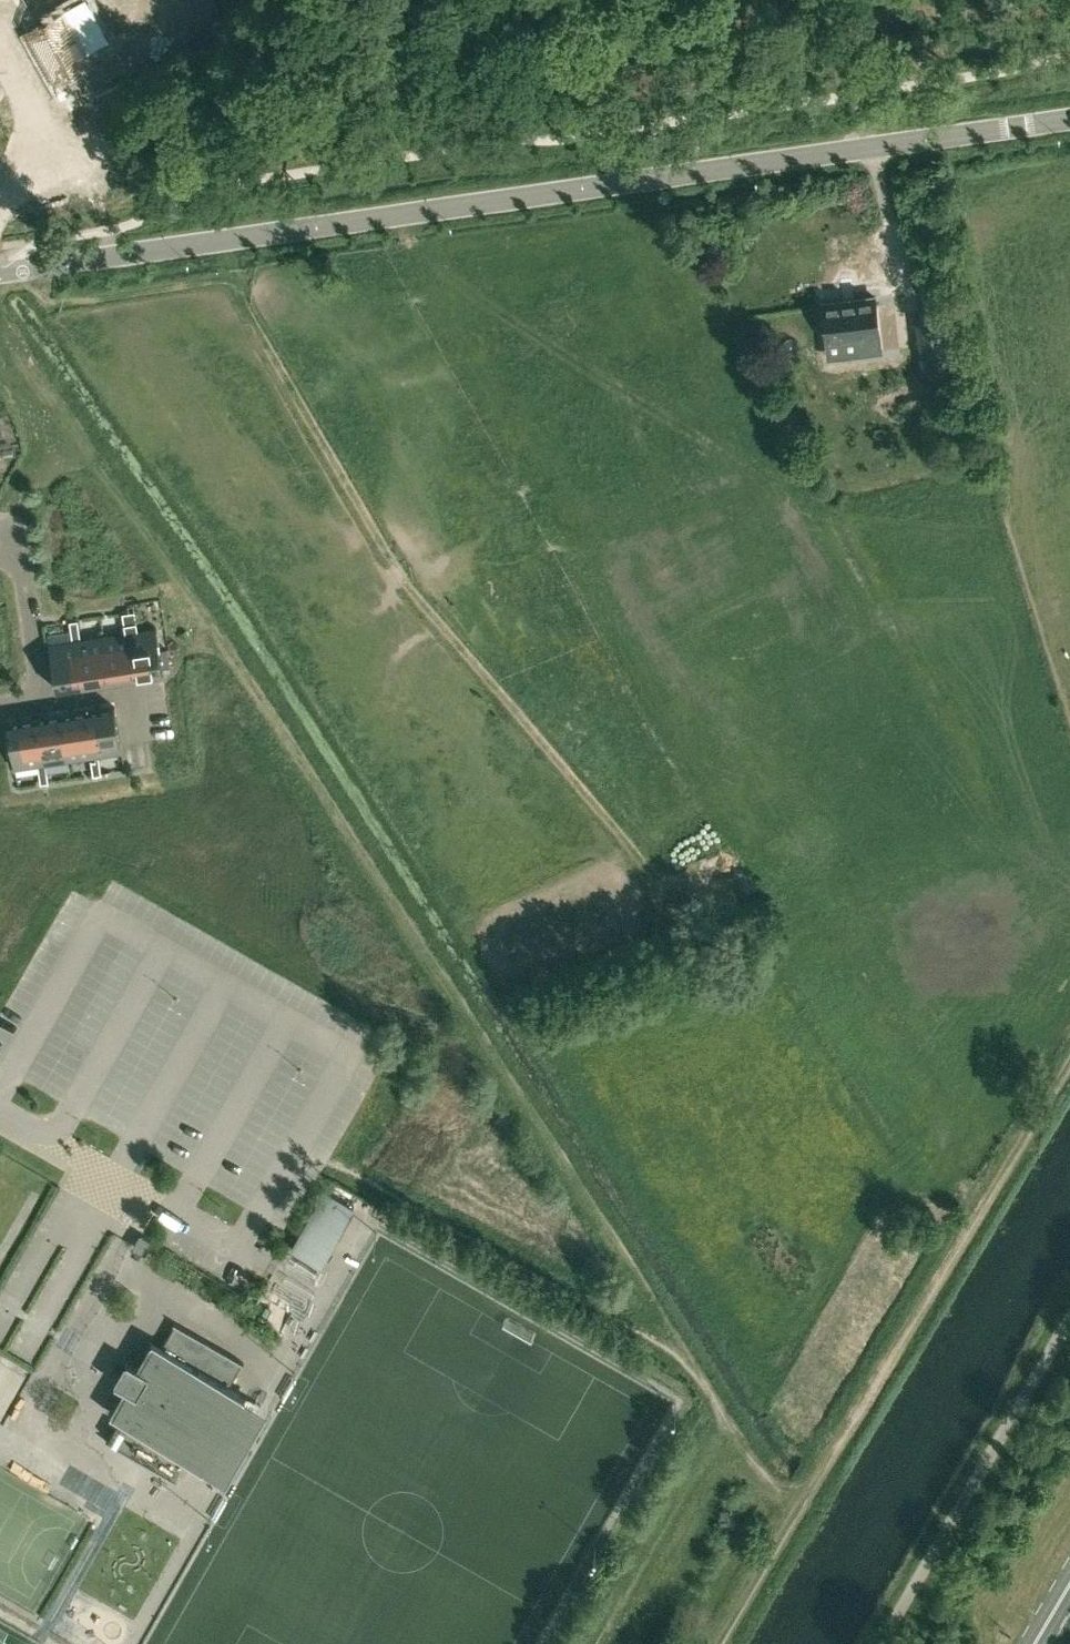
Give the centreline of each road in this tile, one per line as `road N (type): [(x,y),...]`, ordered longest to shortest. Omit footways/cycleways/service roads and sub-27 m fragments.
road 1 (tertiary): [(0,272),(1069,117)]
road 2 (residential): [(41,702),(23,556),(18,538),(0,531)]
road 3 (residential): [(41,702),(133,690),(140,740)]

